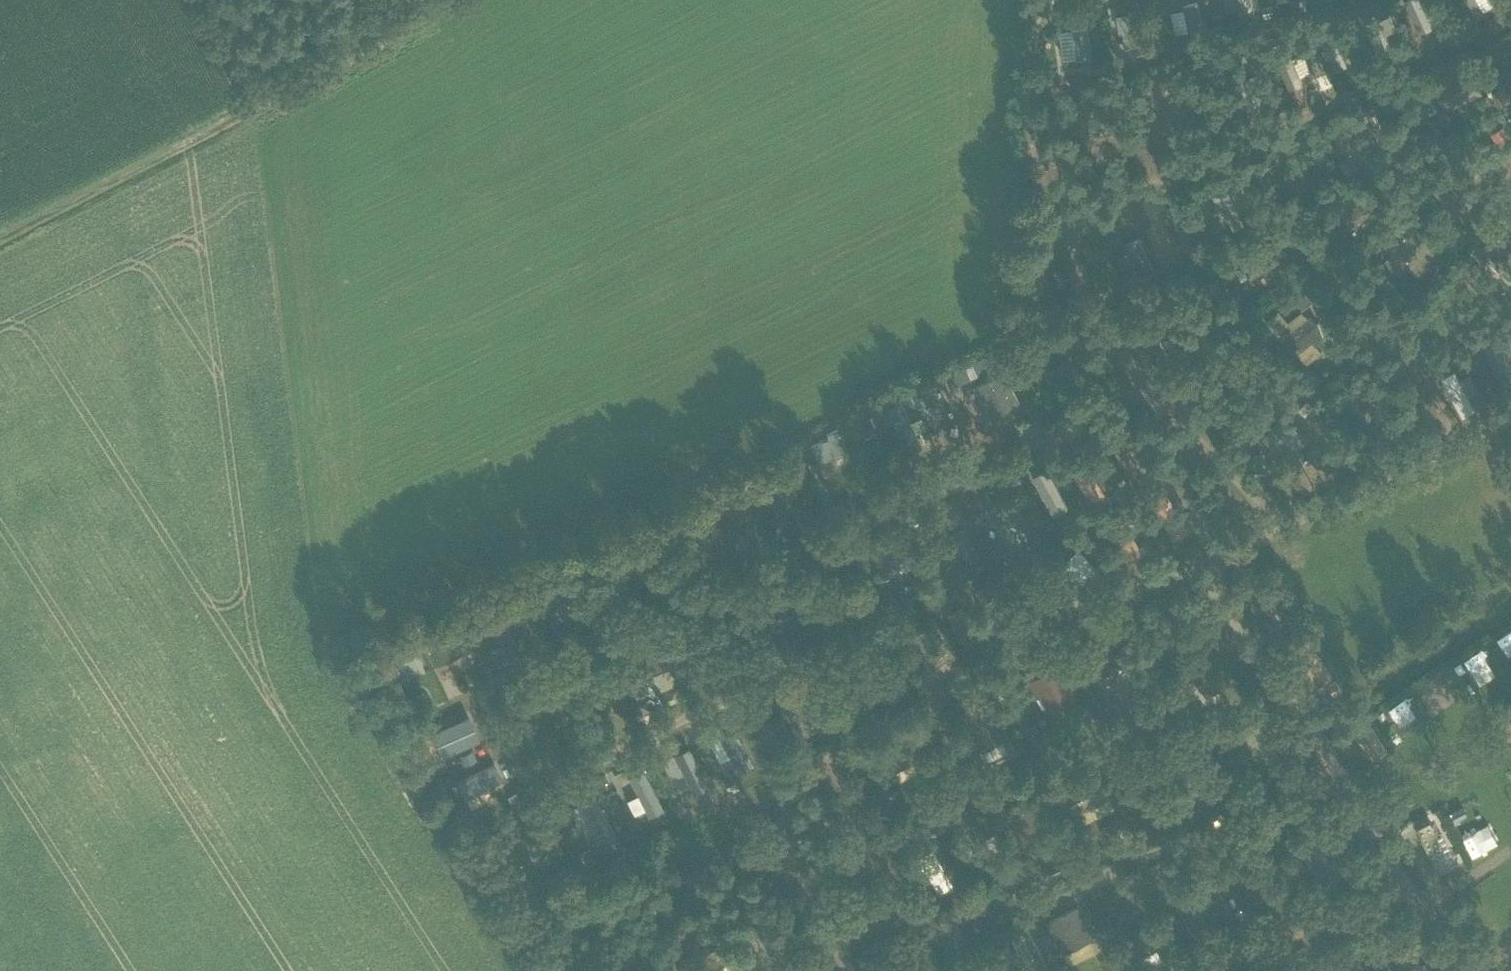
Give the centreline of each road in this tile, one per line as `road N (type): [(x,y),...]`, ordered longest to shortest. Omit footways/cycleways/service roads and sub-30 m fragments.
road 1 (track): [(441,0),(264,103),(0,236)]

